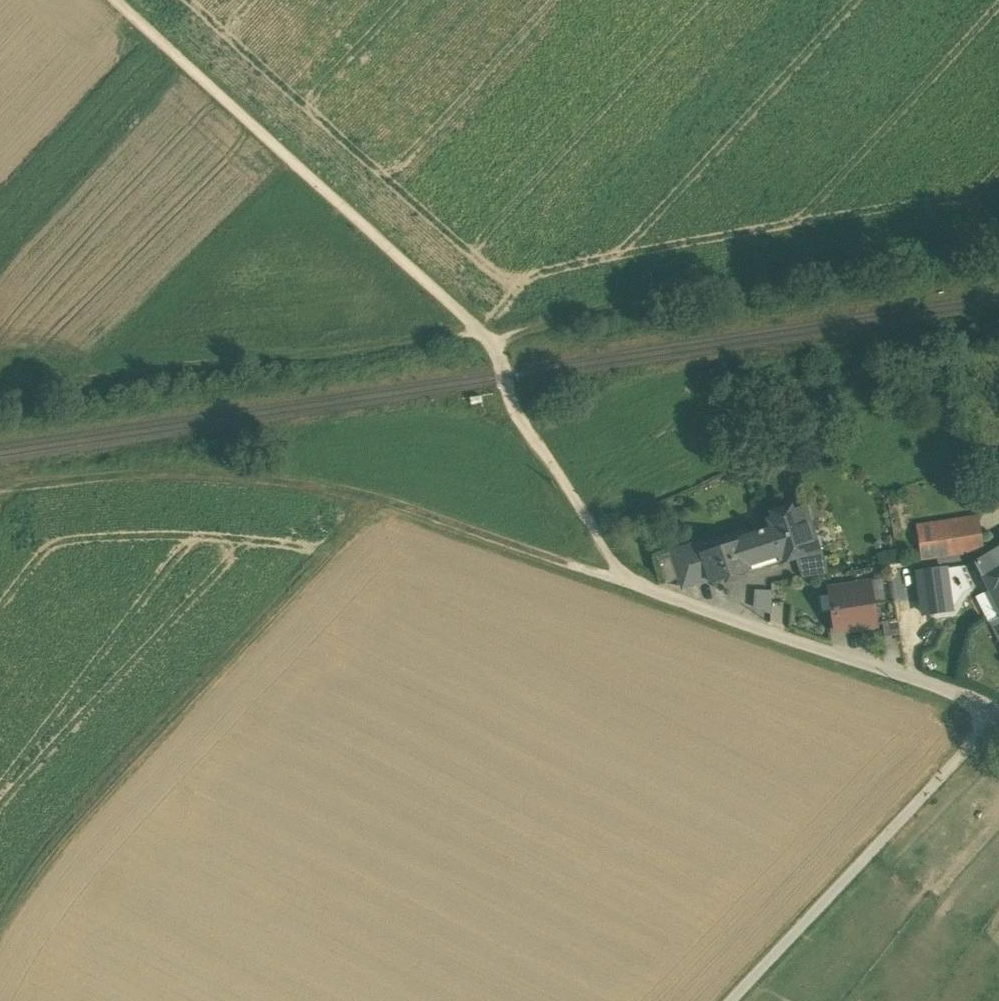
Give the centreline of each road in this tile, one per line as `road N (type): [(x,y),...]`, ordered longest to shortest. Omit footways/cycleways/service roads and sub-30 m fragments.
road 1 (track): [(368,497),(634,585),(527,430),(502,359),(483,335),(116,0)]
road 2 (track): [(0,380),(483,335),(998,247)]
road 3 (track): [(0,923),(39,856),(368,497)]
road 4 (track): [(728,1000),(997,714)]
road 5 (residential): [(998,715),(634,585)]
road 6 (track): [(0,482),(242,473),(368,497)]

